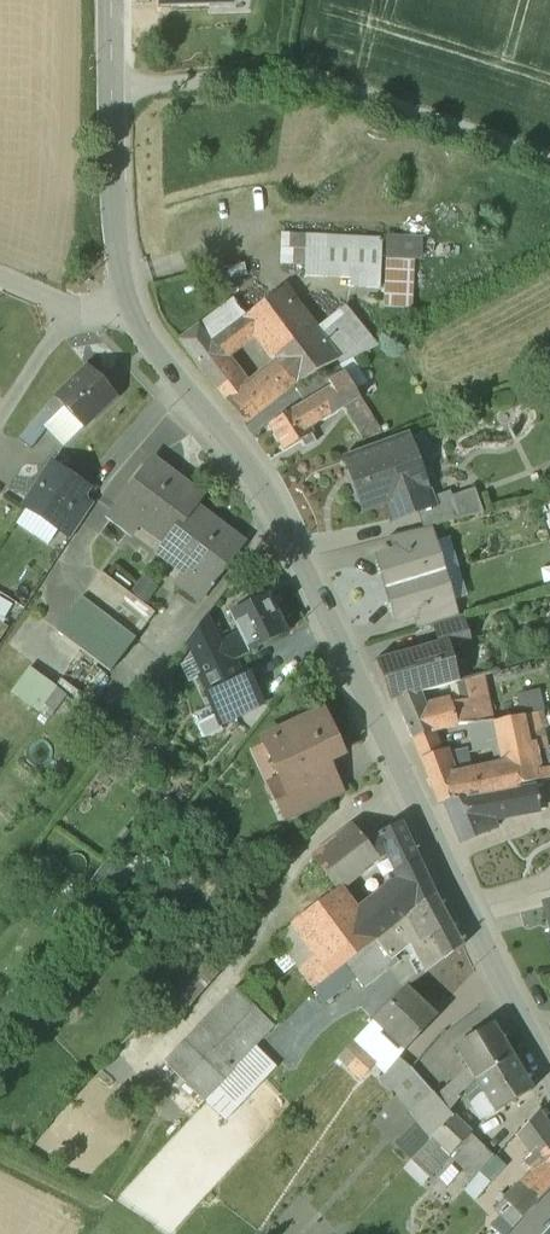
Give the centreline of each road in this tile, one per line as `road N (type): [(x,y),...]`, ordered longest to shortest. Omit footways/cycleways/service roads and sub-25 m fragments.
road 1 (residential): [(549,1080),(268,494),(128,306)]
road 2 (residential): [(128,306),(117,261),(111,87)]
road 3 (track): [(72,316),(0,419)]

